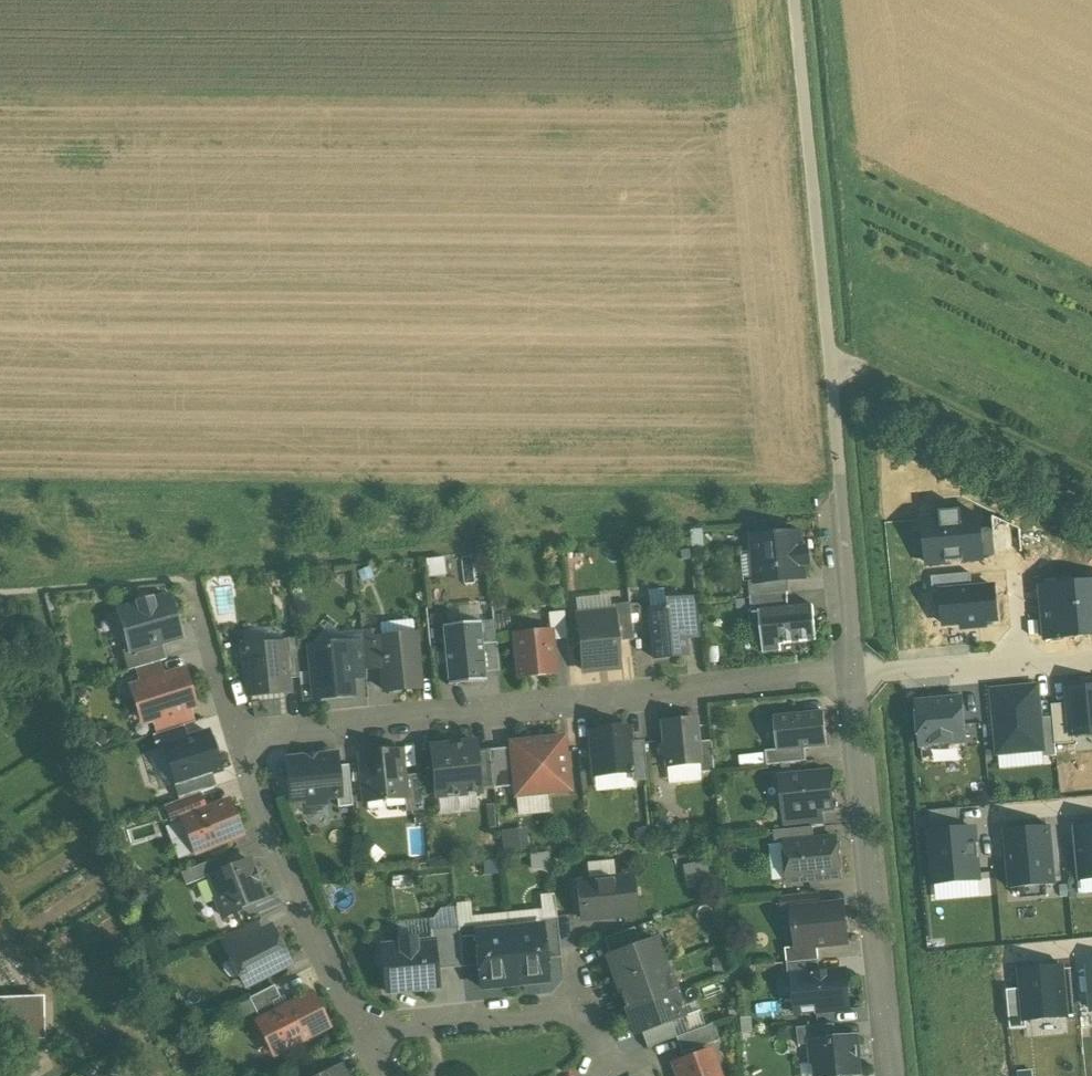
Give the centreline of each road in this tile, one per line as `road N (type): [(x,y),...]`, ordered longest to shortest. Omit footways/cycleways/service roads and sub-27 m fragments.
road 1 (residential): [(230,744),(858,675)]
road 2 (track): [(795,0),(840,511)]
road 3 (residential): [(898,1075),(858,675)]
road 4 (residential): [(359,1032),(230,744)]
road 5 (residential): [(359,1032),(575,1003),(602,1069),(591,1075)]
road 6 (track): [(1091,477),(883,377),(831,374)]
road 7 (residential): [(858,675),(1023,663)]
road 8 (residential): [(858,675),(840,511)]
road 9 (residential): [(230,744),(192,586)]

